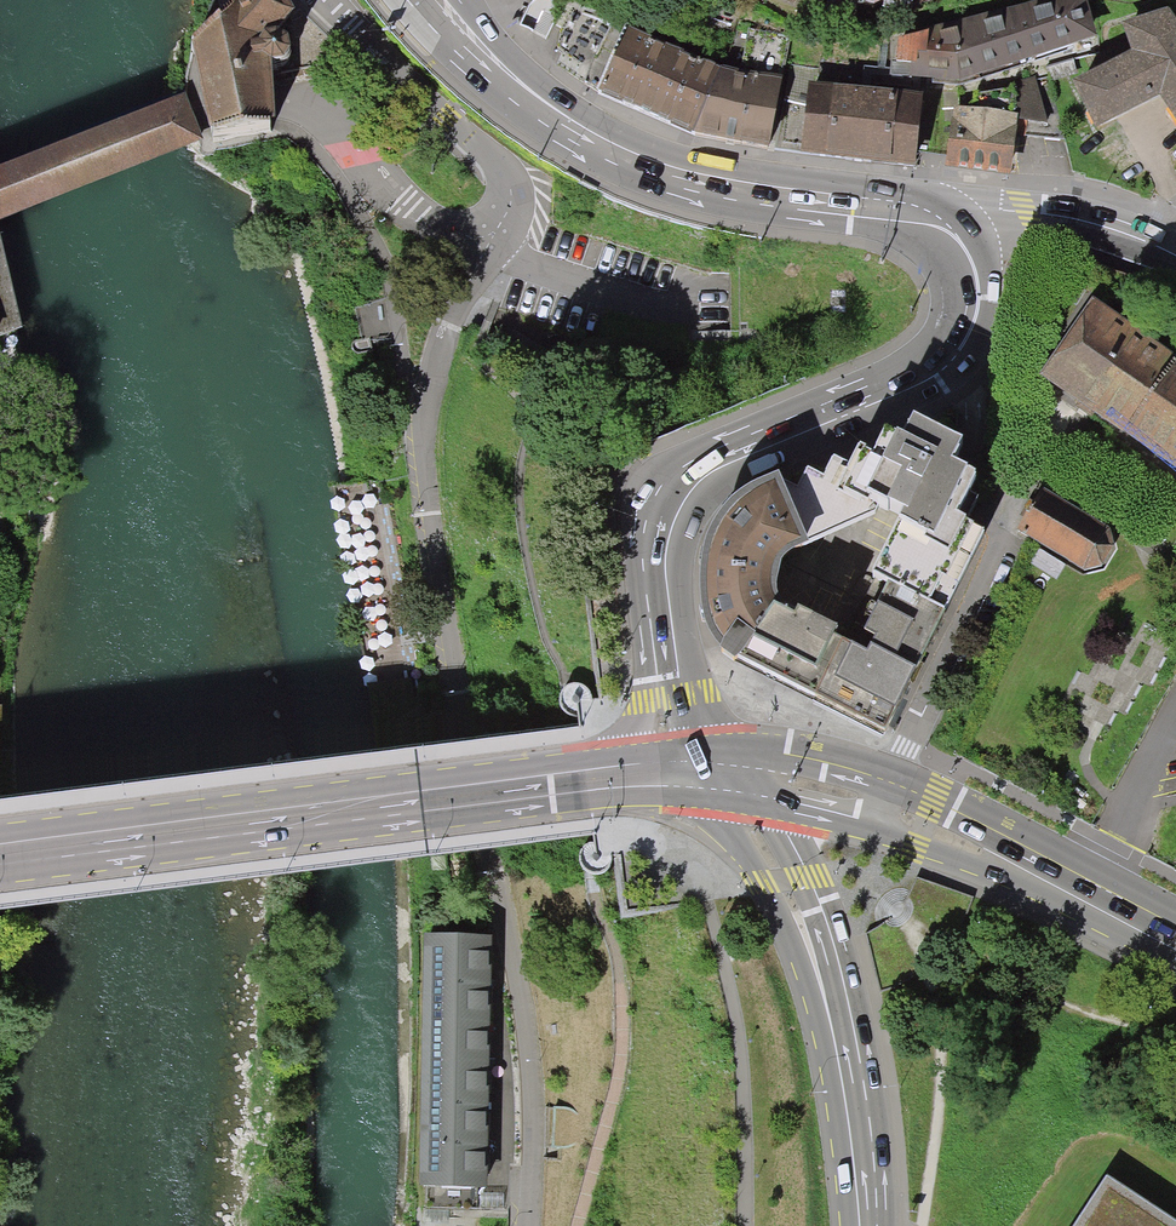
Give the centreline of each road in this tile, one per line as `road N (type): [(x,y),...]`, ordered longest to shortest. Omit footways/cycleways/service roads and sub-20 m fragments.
road 1 (residential): [(487,247),(449,324),(424,433),(455,678),(534,1068),(529,1225)]
road 2 (secondary): [(933,220),(959,238),(977,282),(975,318),(962,349),(928,378),(697,476),(660,527),(663,600),(693,763)]
road 3 (secondary): [(0,847),(693,763)]
road 4 (secondary): [(465,38),(570,125),(651,168),(736,195),(933,220)]
road 5 (secondary): [(693,763),(747,820),(804,918),(826,988),(861,1225)]
road 6 (residential): [(883,805),(1025,478)]
road 7 (residential): [(199,116),(241,103),(310,104),(329,115),(386,188),(487,247)]
road 8 (secondary): [(883,805),(1175,950)]
road 9 (residential): [(487,247),(510,202),(499,165),(332,0)]
road 10 (residential): [(933,220),(1001,209),(1048,215),(1174,253)]
road 11 (secondary): [(693,763),(821,784),(883,805)]

